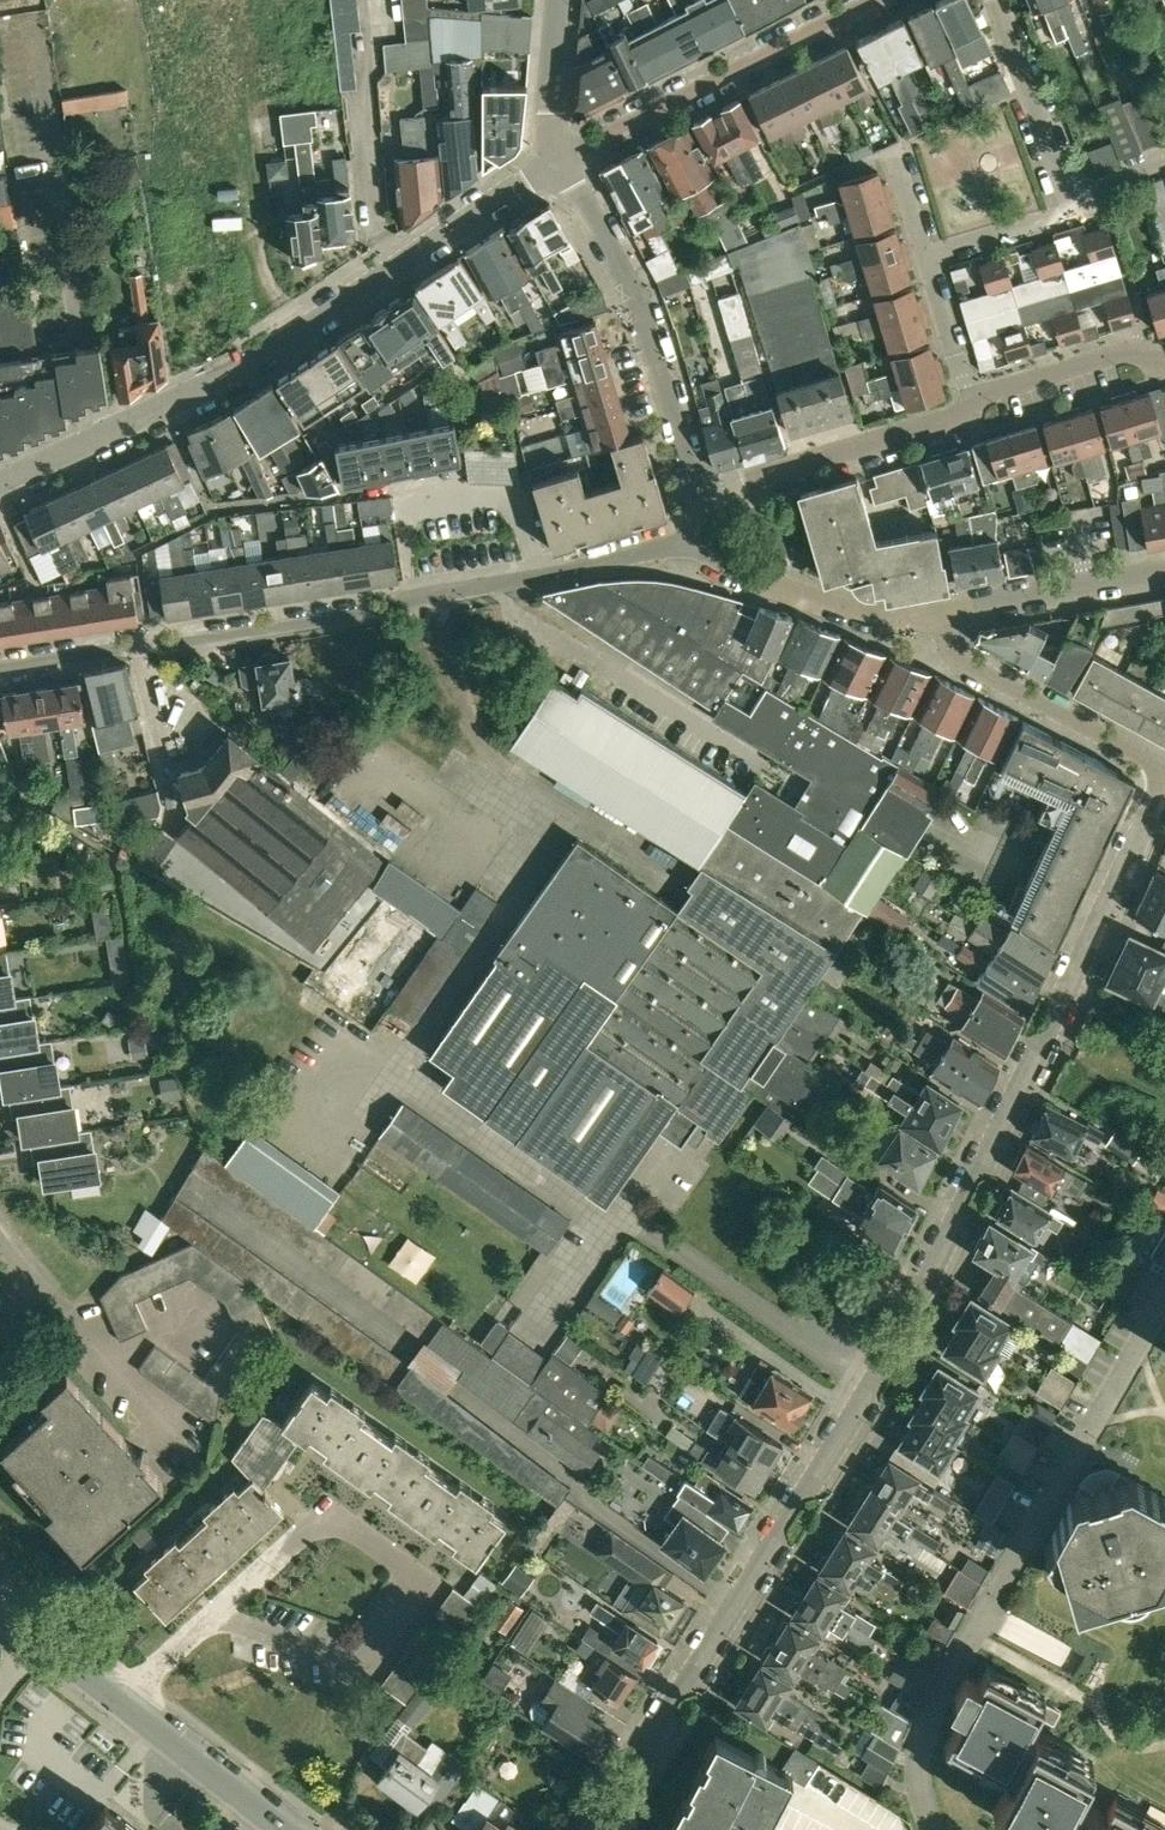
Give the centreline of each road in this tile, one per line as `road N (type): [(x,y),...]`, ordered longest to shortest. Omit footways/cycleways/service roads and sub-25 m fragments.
road 1 (residential): [(596,1829),(877,1377),(1164,788)]
road 2 (unclassified): [(0,485),(250,361),(556,160)]
road 3 (unclassified): [(0,669),(175,647),(434,597)]
road 4 (residential): [(927,256),(1073,211),(1080,198),(997,0)]
road 5 (residential): [(696,497),(640,312),(556,160)]
road 6 (residential): [(290,1829),(0,1609)]
road 7 (unclassified): [(875,0),(556,160)]
road 8 (residential): [(696,497),(961,417),(973,402)]
road 9 (residential): [(1164,771),(962,665),(938,614)]
road 10 (unclassified): [(695,550),(636,554),(434,597)]
road 11 (residential): [(0,1241),(175,1432)]
road 12 (unclassified): [(938,614),(883,618),(841,608),(695,550)]
road 13 (unclassified): [(938,614),(1164,573)]
road 14 (residential): [(973,402),(1124,352),(1164,360)]
road 15 (residential): [(556,160),(549,95),(557,0)]
road 16 (residential): [(973,402),(927,256)]

